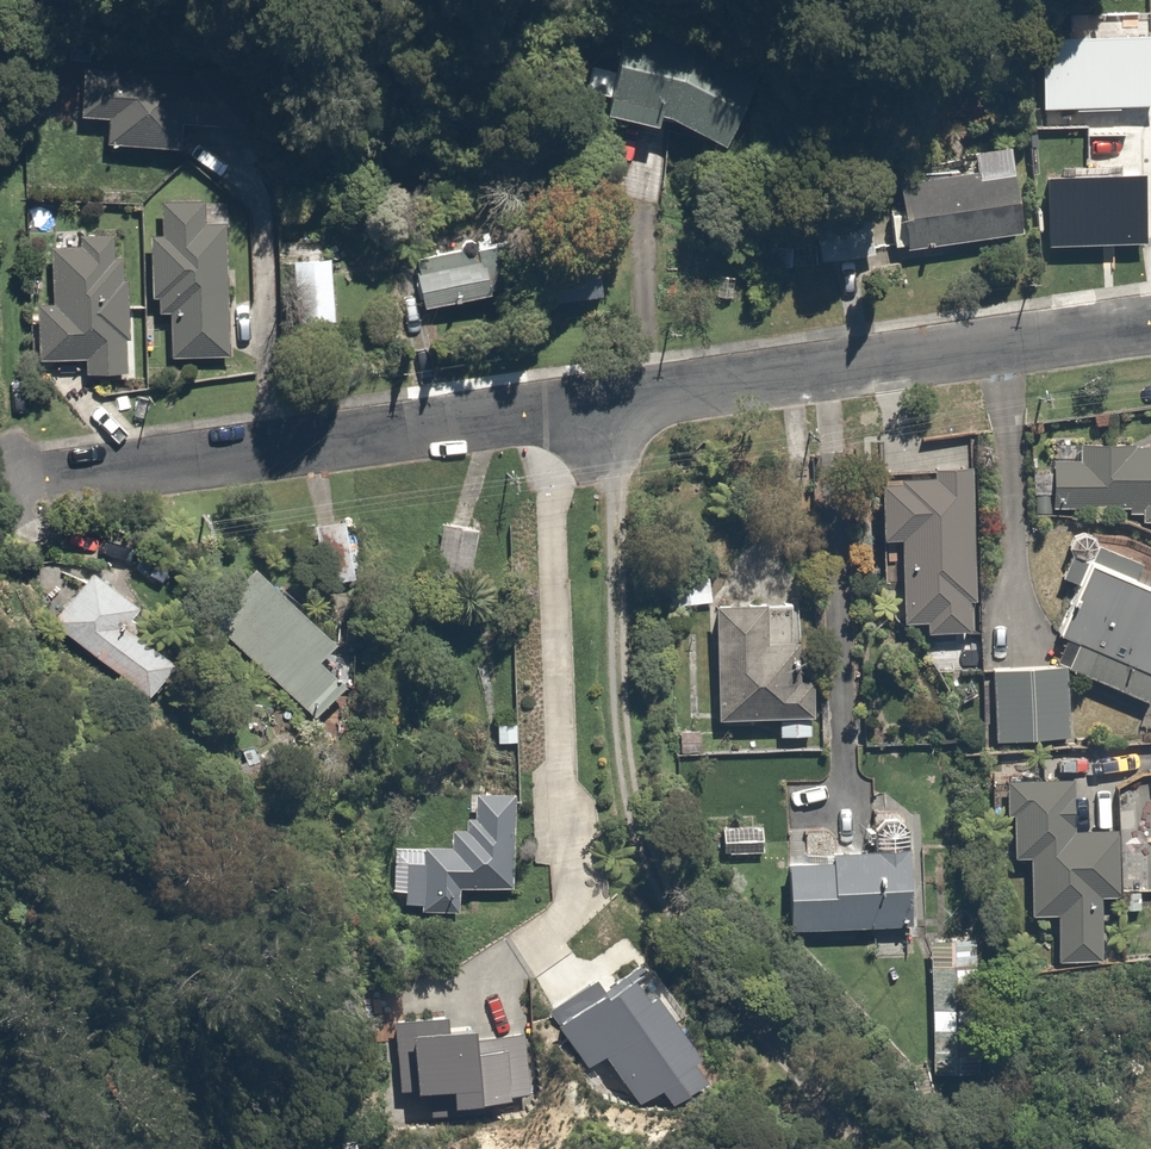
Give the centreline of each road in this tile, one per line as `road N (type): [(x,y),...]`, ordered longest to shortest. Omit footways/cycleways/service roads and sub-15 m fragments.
road 1 (residential): [(1150,326),(8,483)]

